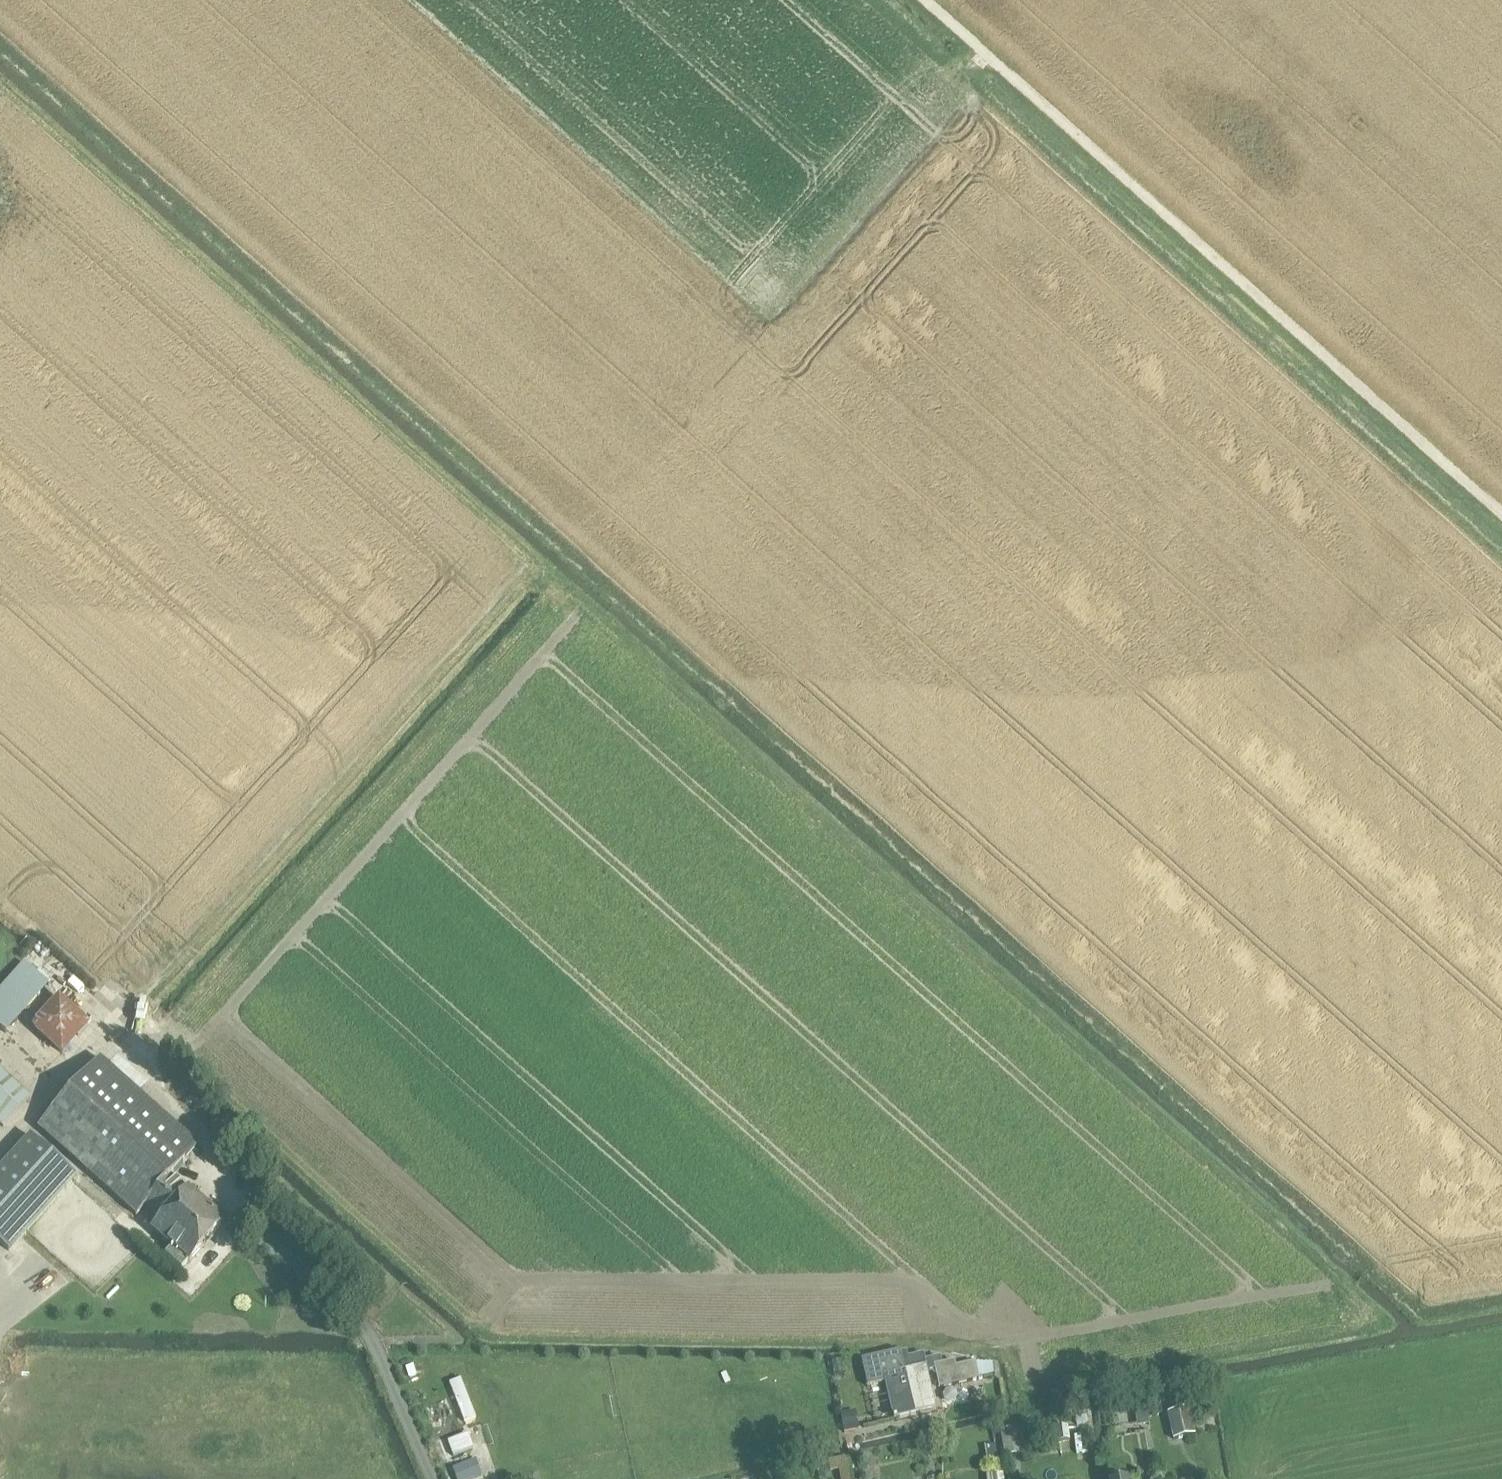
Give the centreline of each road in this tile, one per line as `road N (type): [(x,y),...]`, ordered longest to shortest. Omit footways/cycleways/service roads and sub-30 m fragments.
road 1 (track): [(1501,515),(926,0)]

